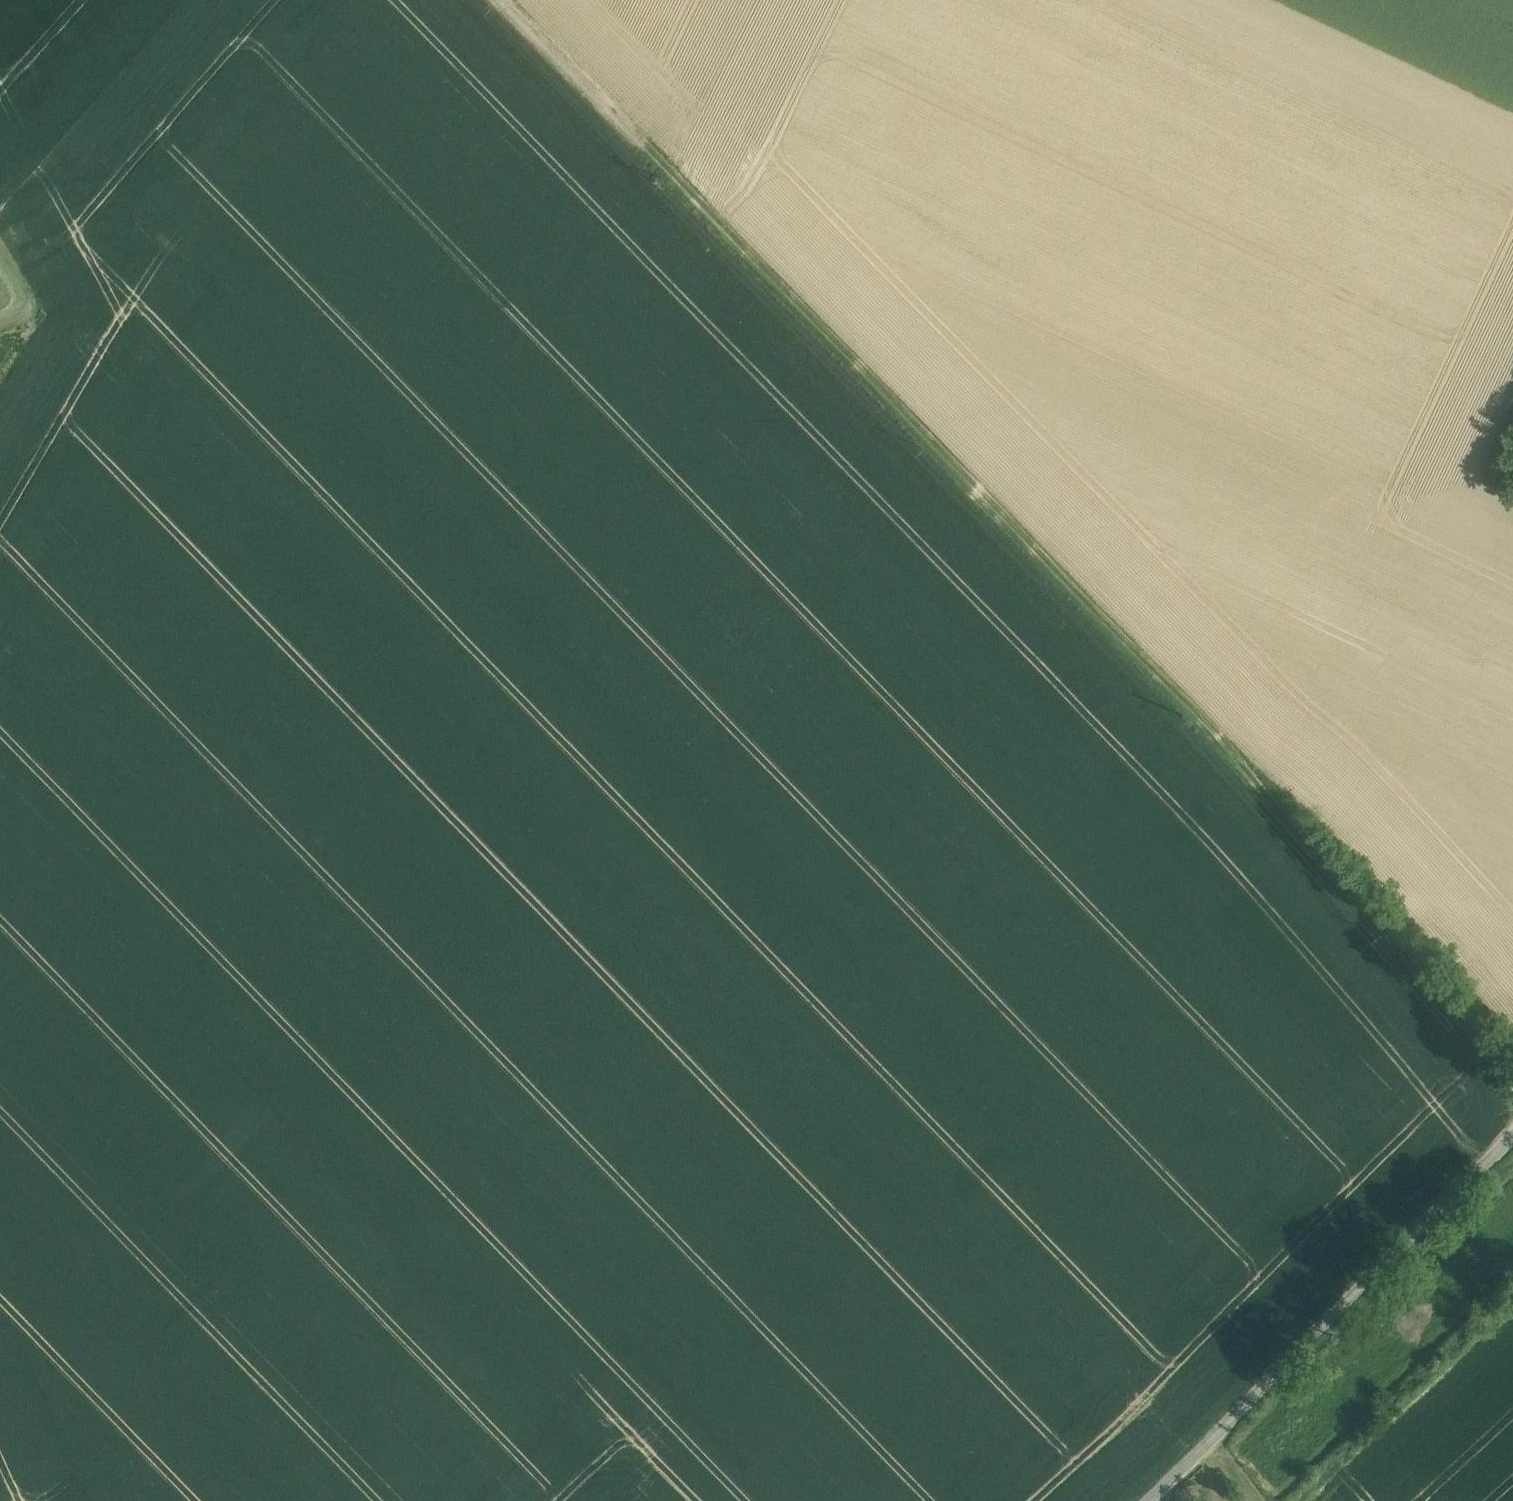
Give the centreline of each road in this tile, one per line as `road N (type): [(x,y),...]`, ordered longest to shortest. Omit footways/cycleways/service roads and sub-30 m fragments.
road 1 (track): [(493,0),(1232,757),(1512,1067)]
road 2 (unclassified): [(1512,1145),(1146,1500)]

